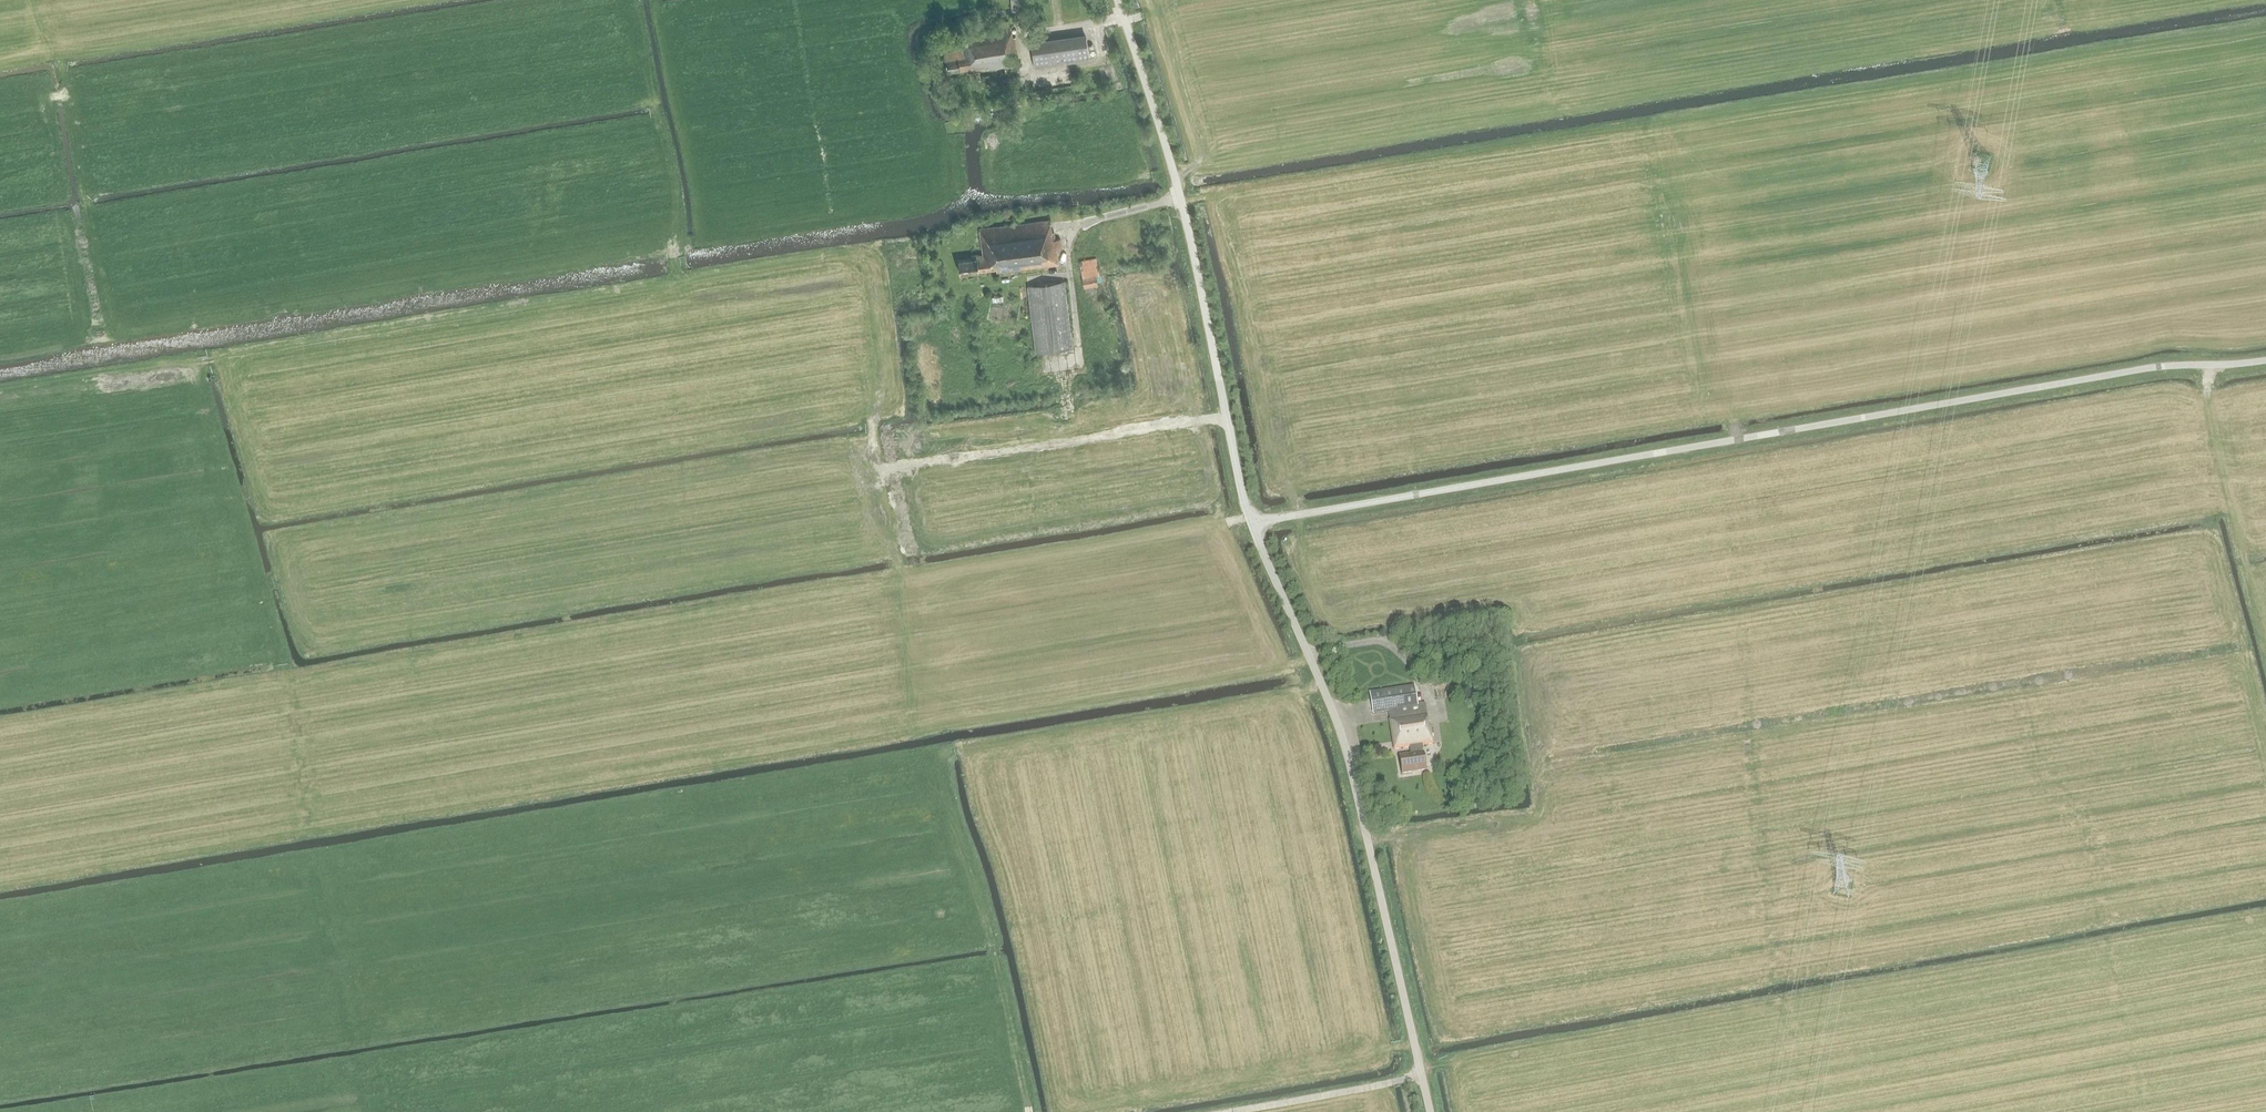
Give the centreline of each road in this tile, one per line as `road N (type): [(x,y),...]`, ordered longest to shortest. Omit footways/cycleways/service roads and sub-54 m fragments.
road 1 (unclassified): [(1430,1111),(1344,742),(1245,505),(1186,222),(1118,0)]
road 2 (track): [(1421,1075),(1229,1111)]

